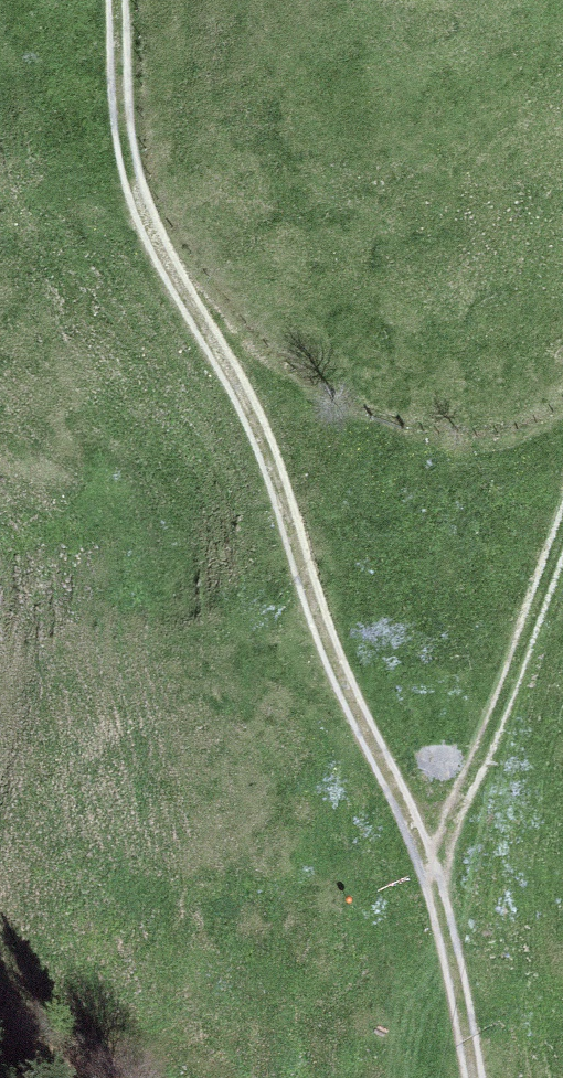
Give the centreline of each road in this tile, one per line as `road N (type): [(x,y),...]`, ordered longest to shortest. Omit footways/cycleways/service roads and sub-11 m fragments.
road 1 (track): [(476,1077),(431,864),(334,655),(272,469),(181,300),(121,82),(114,0)]
road 2 (track): [(181,300),(290,400),(390,439),(492,448),(562,425)]
road 3 (track): [(431,864),(562,510)]

